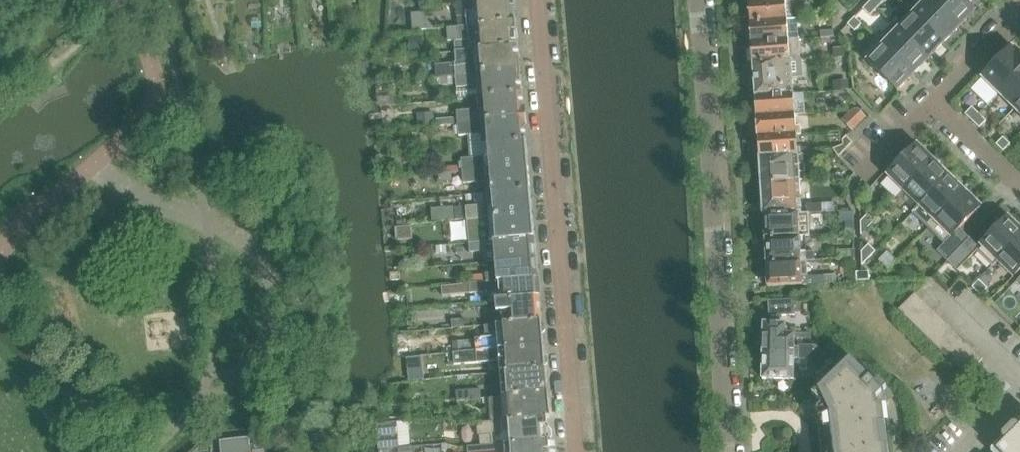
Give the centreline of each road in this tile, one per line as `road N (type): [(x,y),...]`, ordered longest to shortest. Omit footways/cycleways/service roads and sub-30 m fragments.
road 1 (residential): [(577,451),(539,0)]
road 2 (residential): [(727,451),(698,0)]
road 3 (residential): [(1019,382),(930,287)]

